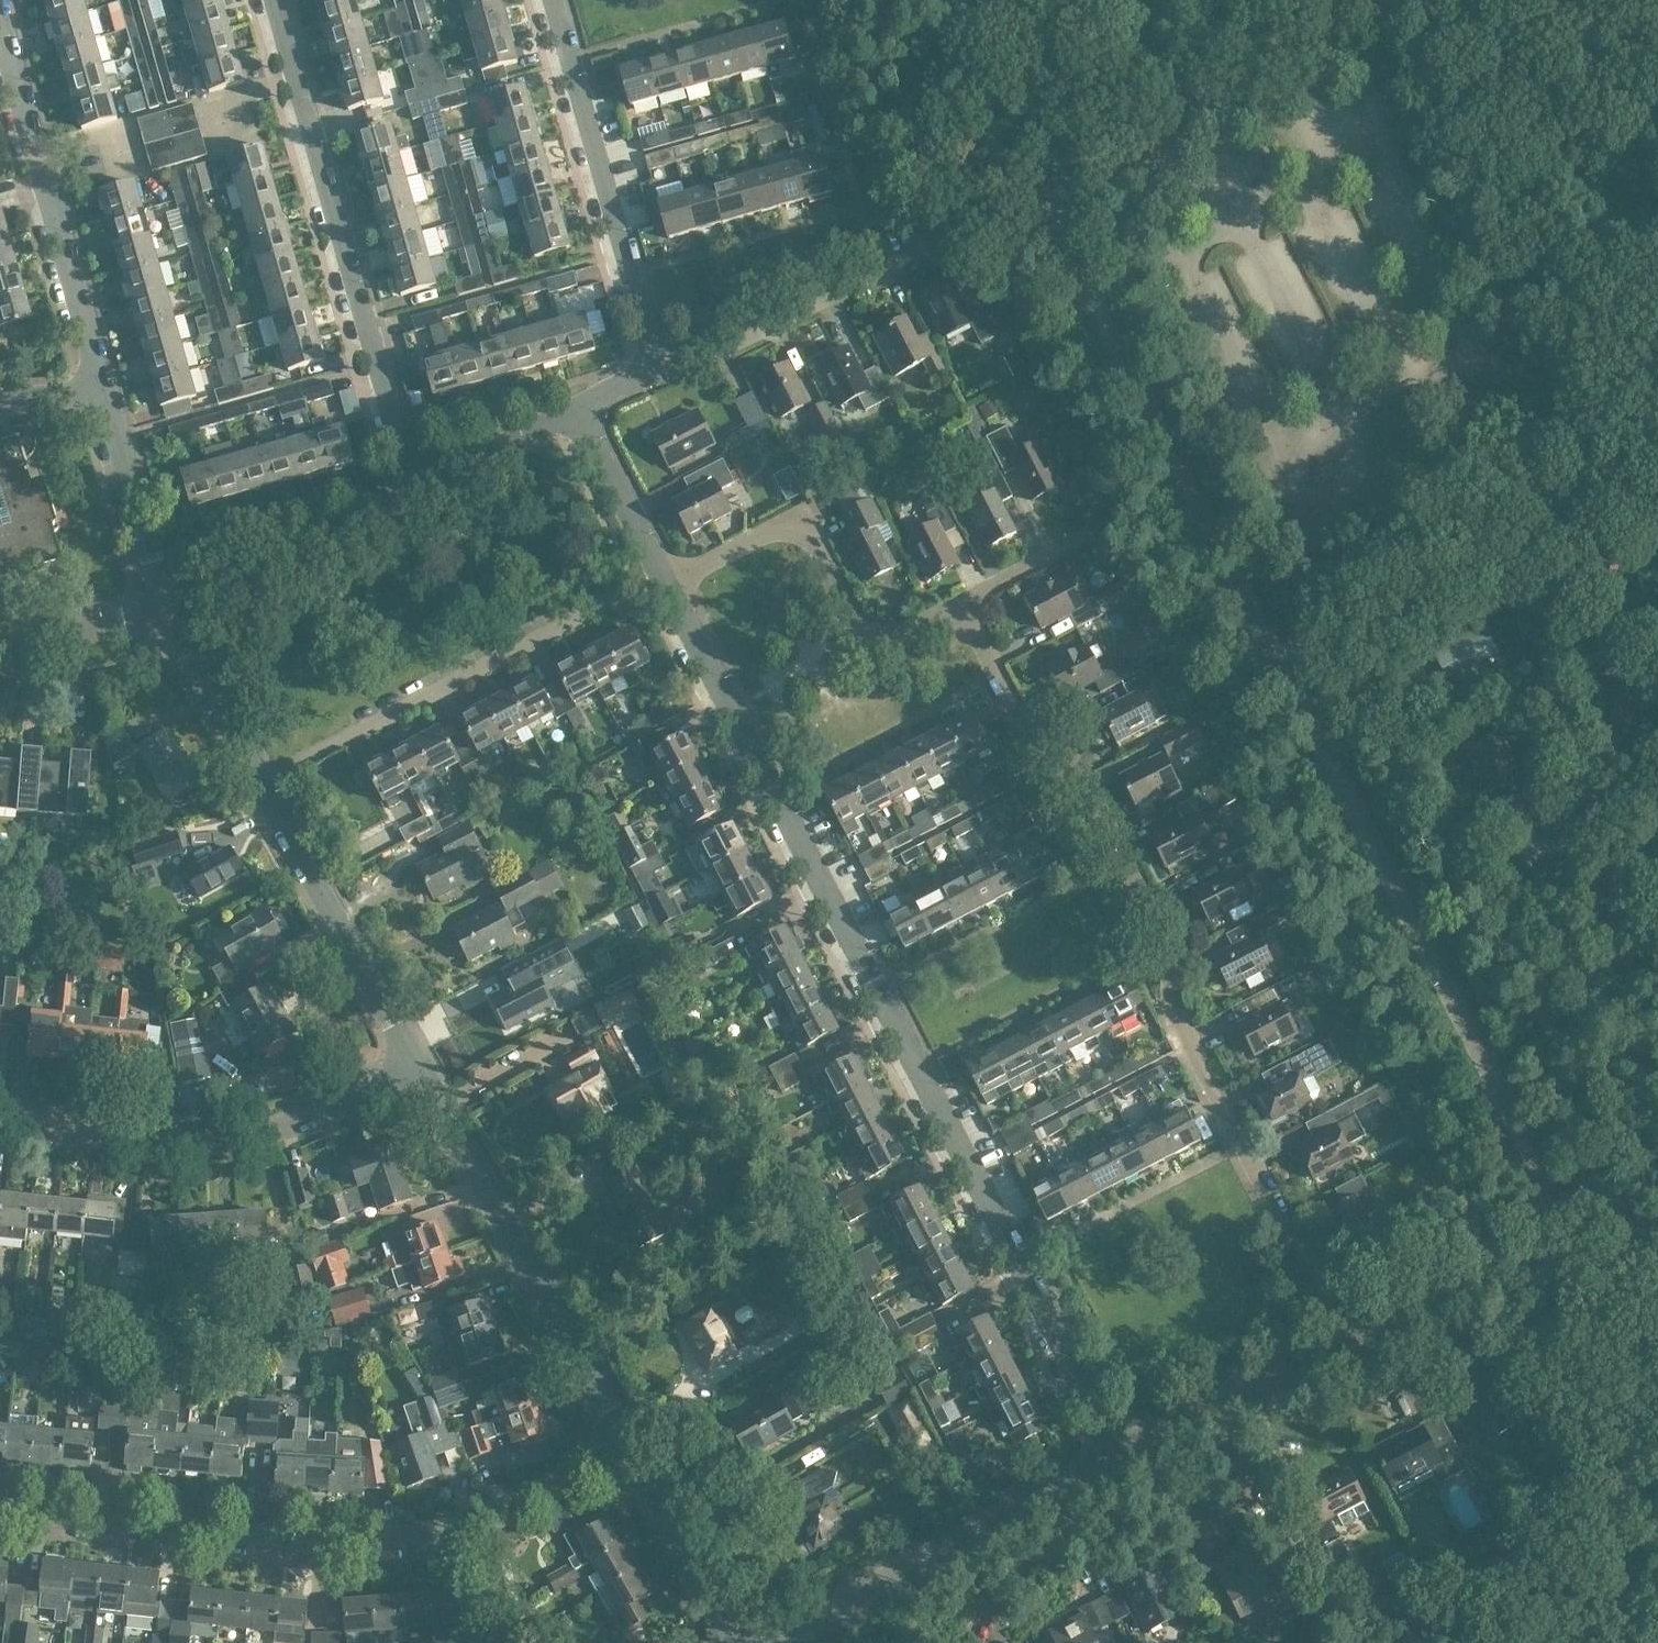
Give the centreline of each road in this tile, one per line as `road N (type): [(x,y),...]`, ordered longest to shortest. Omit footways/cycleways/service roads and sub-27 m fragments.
road 1 (residential): [(1345,1341),(1531,1246),(1547,1218),(1548,1198),(1060,239),(1060,207),(1074,182),(1163,124)]
road 2 (residential): [(1123,1457),(672,583)]
road 3 (residential): [(1345,1341),(1179,1009),(1166,936),(1054,716),(1019,702),(1000,678),(964,585)]
road 4 (residential): [(0,1509),(303,1543),(371,1542),(465,1524),(627,1445)]
road 5 (residential): [(425,475),(279,0)]
road 6 (residential): [(258,768),(664,543)]
road 7 (residential): [(627,1445),(416,1057)]
road 8 (residential): [(416,1057),(300,1112),(219,1127),(0,1108)]
road 9 (residential): [(767,1642),(1123,1457)]
road 10 (residential): [(106,392),(0,12)]
road 11 (residential): [(658,369),(555,0)]
road 12 (residential): [(964,585),(898,615),(865,610),(808,527),(784,517),(672,583)]
road 13 (residential): [(416,1057),(258,768)]
road 14 (residential): [(658,369),(782,324),(952,230)]
road 15 (residential): [(165,610),(425,475)]
road 16 (residential): [(1123,1457),(1345,1341)]
road 17 (residential): [(165,610),(106,392)]
road 18 (unclassified): [(1163,124),(1349,0)]
road 19 (residential): [(722,1642),(703,1577),(627,1445)]
road 20 (residential): [(258,768),(165,610)]
road 21 (residential): [(425,475),(586,391)]
road 22 (residential): [(664,543),(586,391)]
road 23 (residential): [(0,634),(115,627),(165,610)]
road 24 (residential): [(964,585),(1116,515)]

